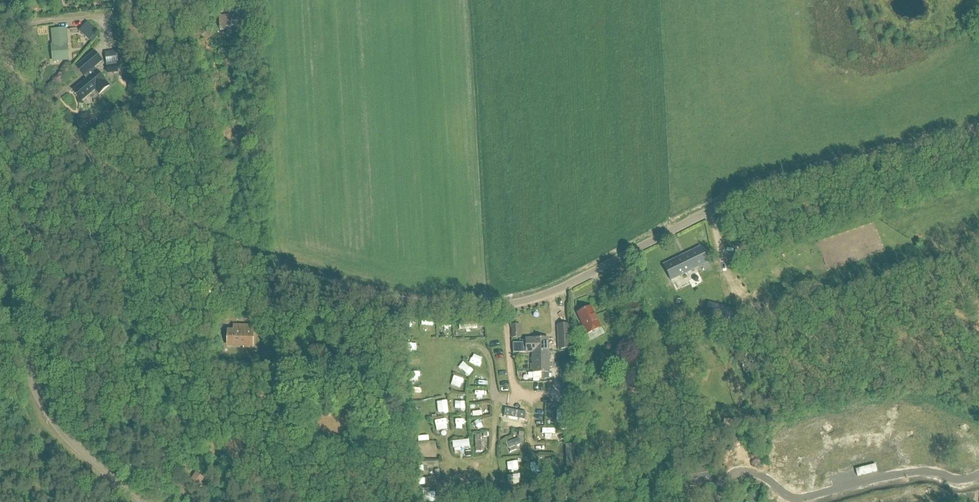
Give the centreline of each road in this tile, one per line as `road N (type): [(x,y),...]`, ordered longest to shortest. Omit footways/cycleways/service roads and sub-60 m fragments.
road 1 (unclassified): [(978,131),(732,201),(559,291),(465,308),(330,284),(173,218),(88,155),(0,56)]
road 2 (unclassified): [(147,501),(94,462),(39,397),(0,257)]

